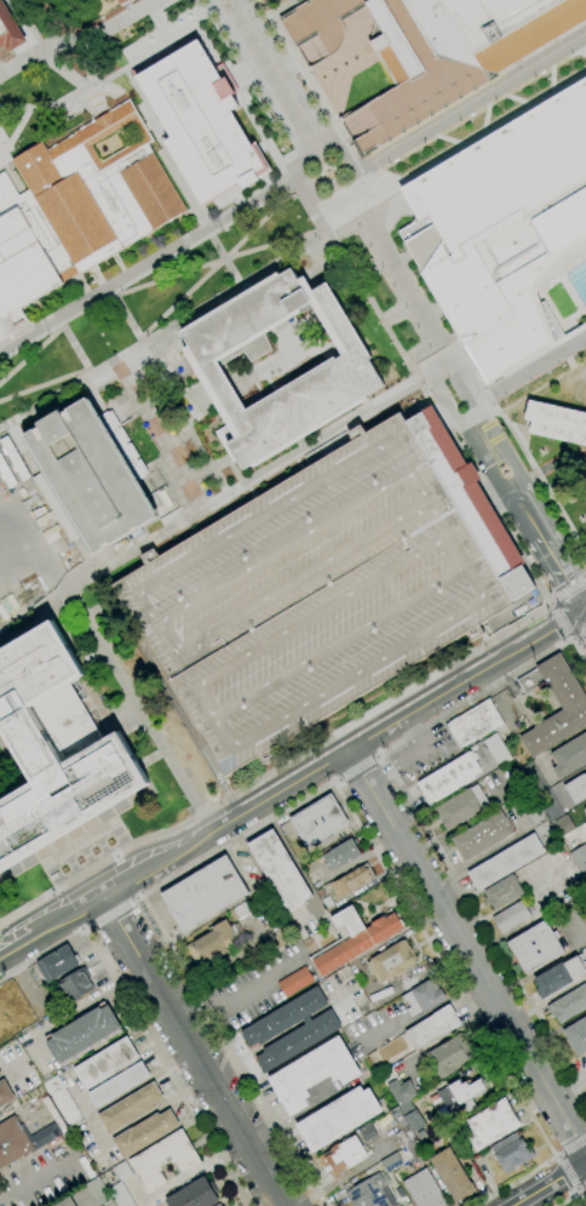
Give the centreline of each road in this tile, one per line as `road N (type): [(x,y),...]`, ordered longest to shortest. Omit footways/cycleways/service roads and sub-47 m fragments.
road 1 (tertiary): [(33,938),(584,608)]
road 2 (residential): [(350,750),(585,1152)]
road 3 (residential): [(107,899),(287,1205)]
road 4 (residential): [(502,453),(453,358),(437,361),(426,373),(450,415),(496,480),(511,486)]

